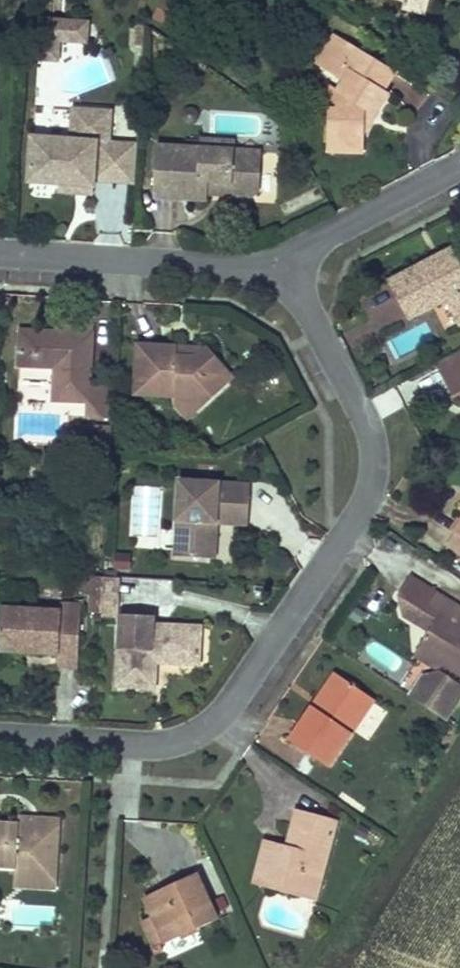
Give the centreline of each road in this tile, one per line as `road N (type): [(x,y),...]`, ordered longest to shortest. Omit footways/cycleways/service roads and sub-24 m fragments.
road 1 (residential): [(0,739),(145,747),(179,745),(212,727),(235,703),(362,504),(373,474),(367,414),(282,257)]
road 2 (residential): [(282,257),(241,264),(0,250)]
road 3 (residential): [(459,162),(282,257)]

